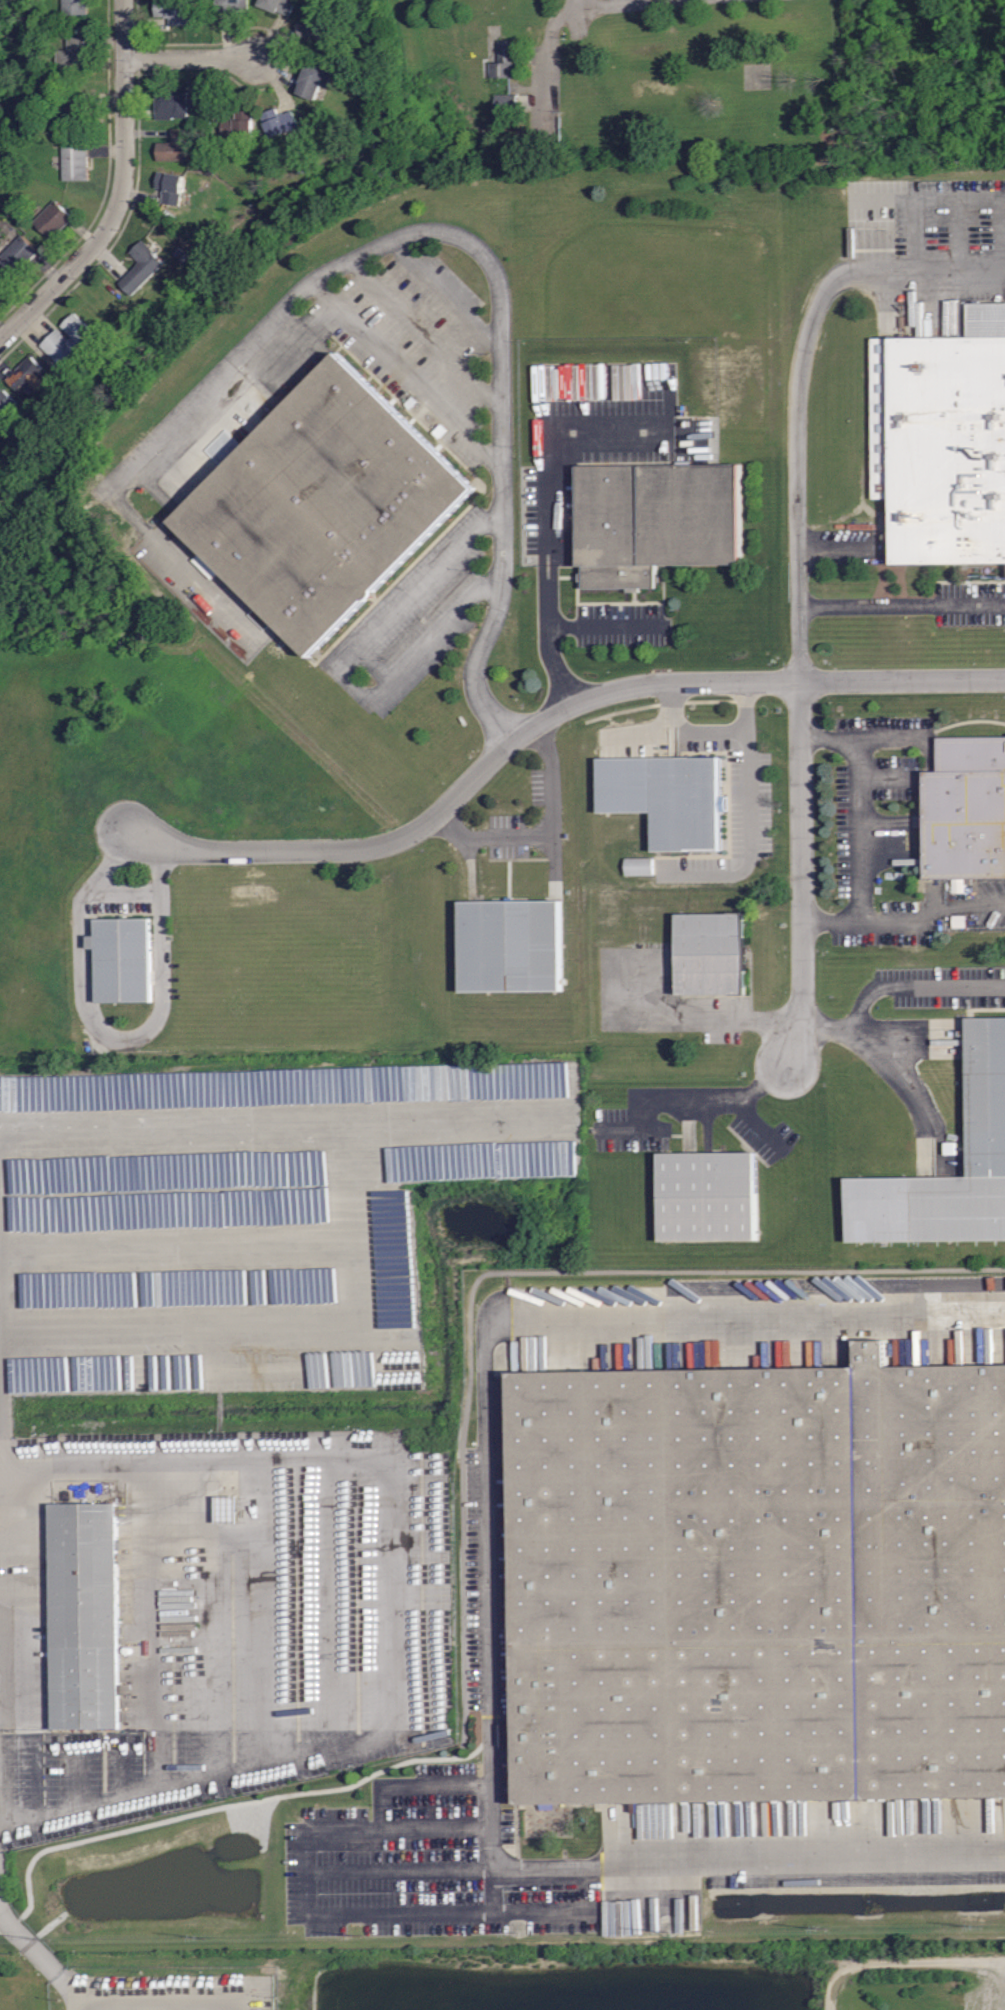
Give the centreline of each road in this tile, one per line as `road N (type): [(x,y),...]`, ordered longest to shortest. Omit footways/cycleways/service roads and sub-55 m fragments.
road 1 (residential): [(127,830),(202,851),(389,843),(434,818),(510,742),(572,704),(662,682),(800,682)]
road 2 (residential): [(0,341),(96,242),(116,206),(124,167),(123,0)]
road 3 (residential): [(800,682),(803,992),(788,1064)]
road 4 (residential): [(572,704),(549,653),(547,378)]
road 5 (residential): [(800,682),(1004,680)]
road 6 (residential): [(123,60),(263,58)]

